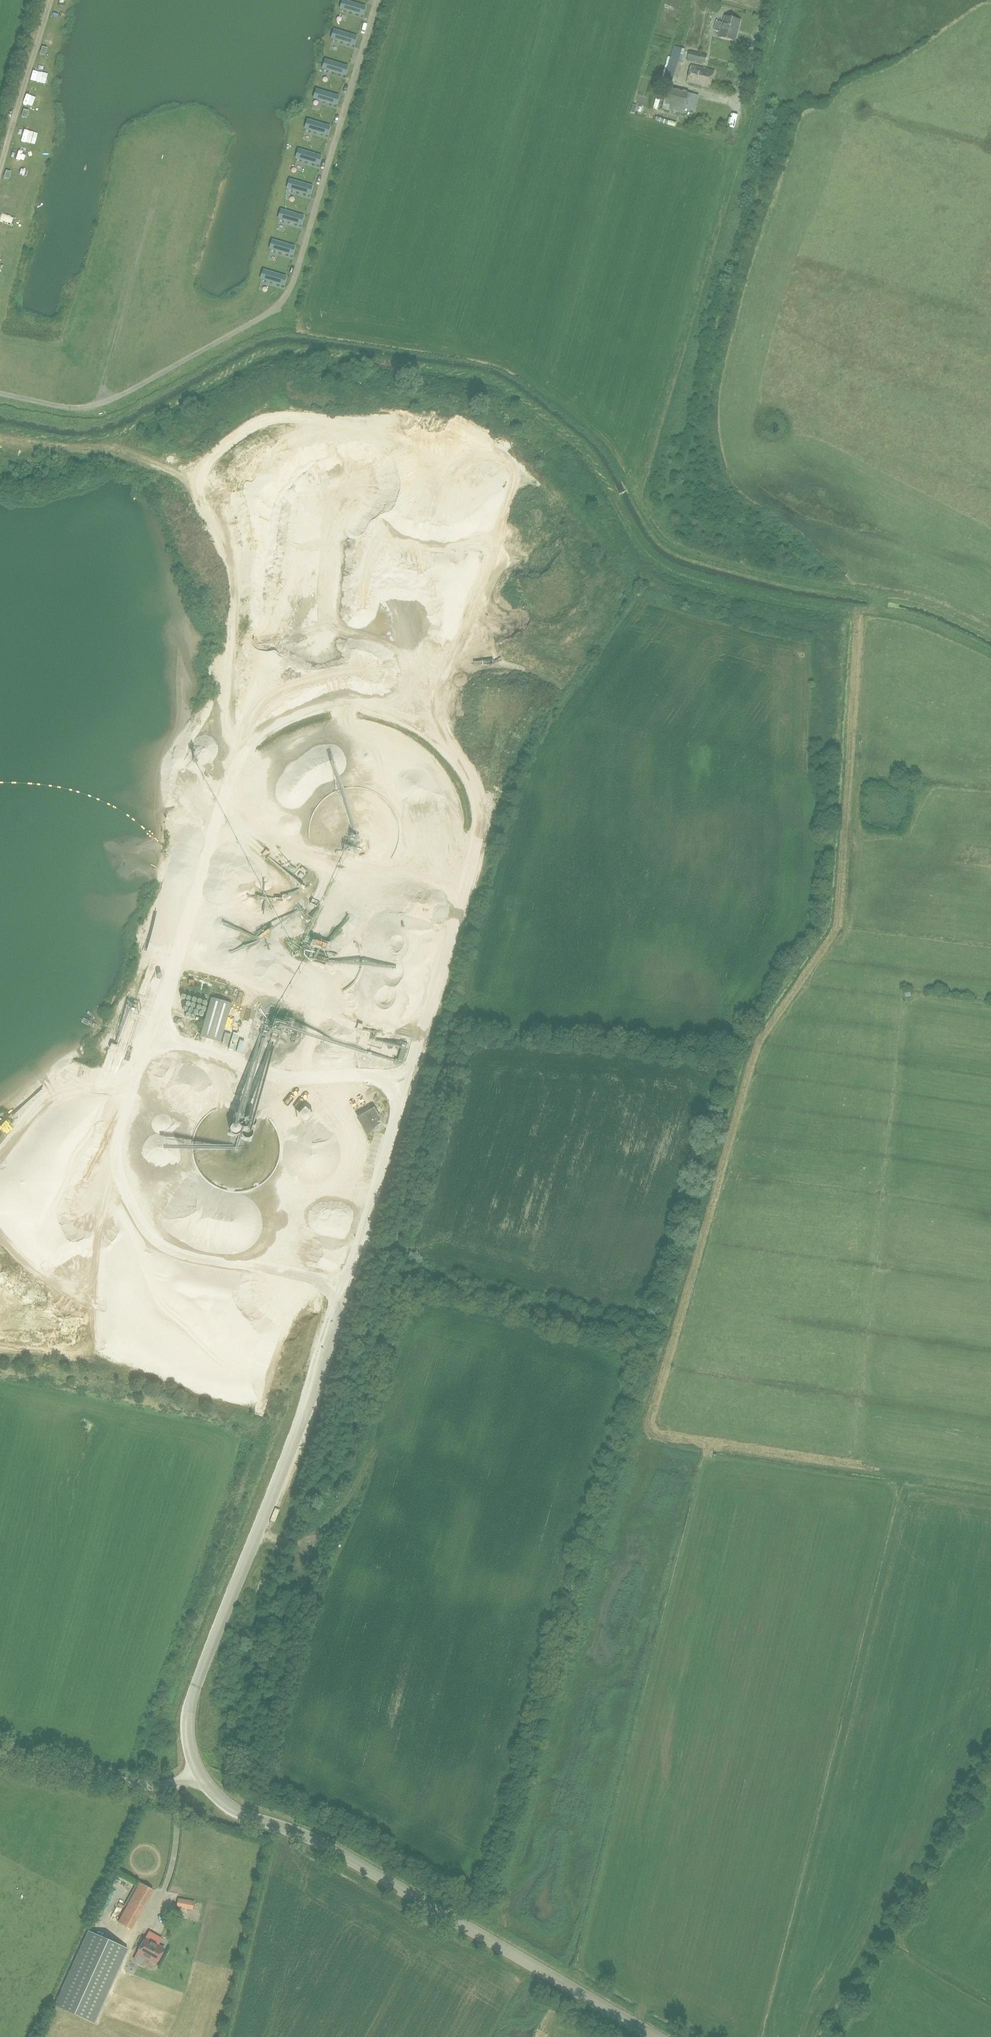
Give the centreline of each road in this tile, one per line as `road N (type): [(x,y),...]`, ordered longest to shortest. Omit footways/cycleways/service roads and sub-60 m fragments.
road 1 (unclassified): [(655,2036),(362,1866),(233,1810),(196,1773),(140,1781),(0,1747)]
road 2 (track): [(250,748),(229,712),(235,585),(209,509),(163,465),(121,451),(0,437)]
road 3 (track): [(141,1073),(94,1081),(57,1100),(0,1151)]

